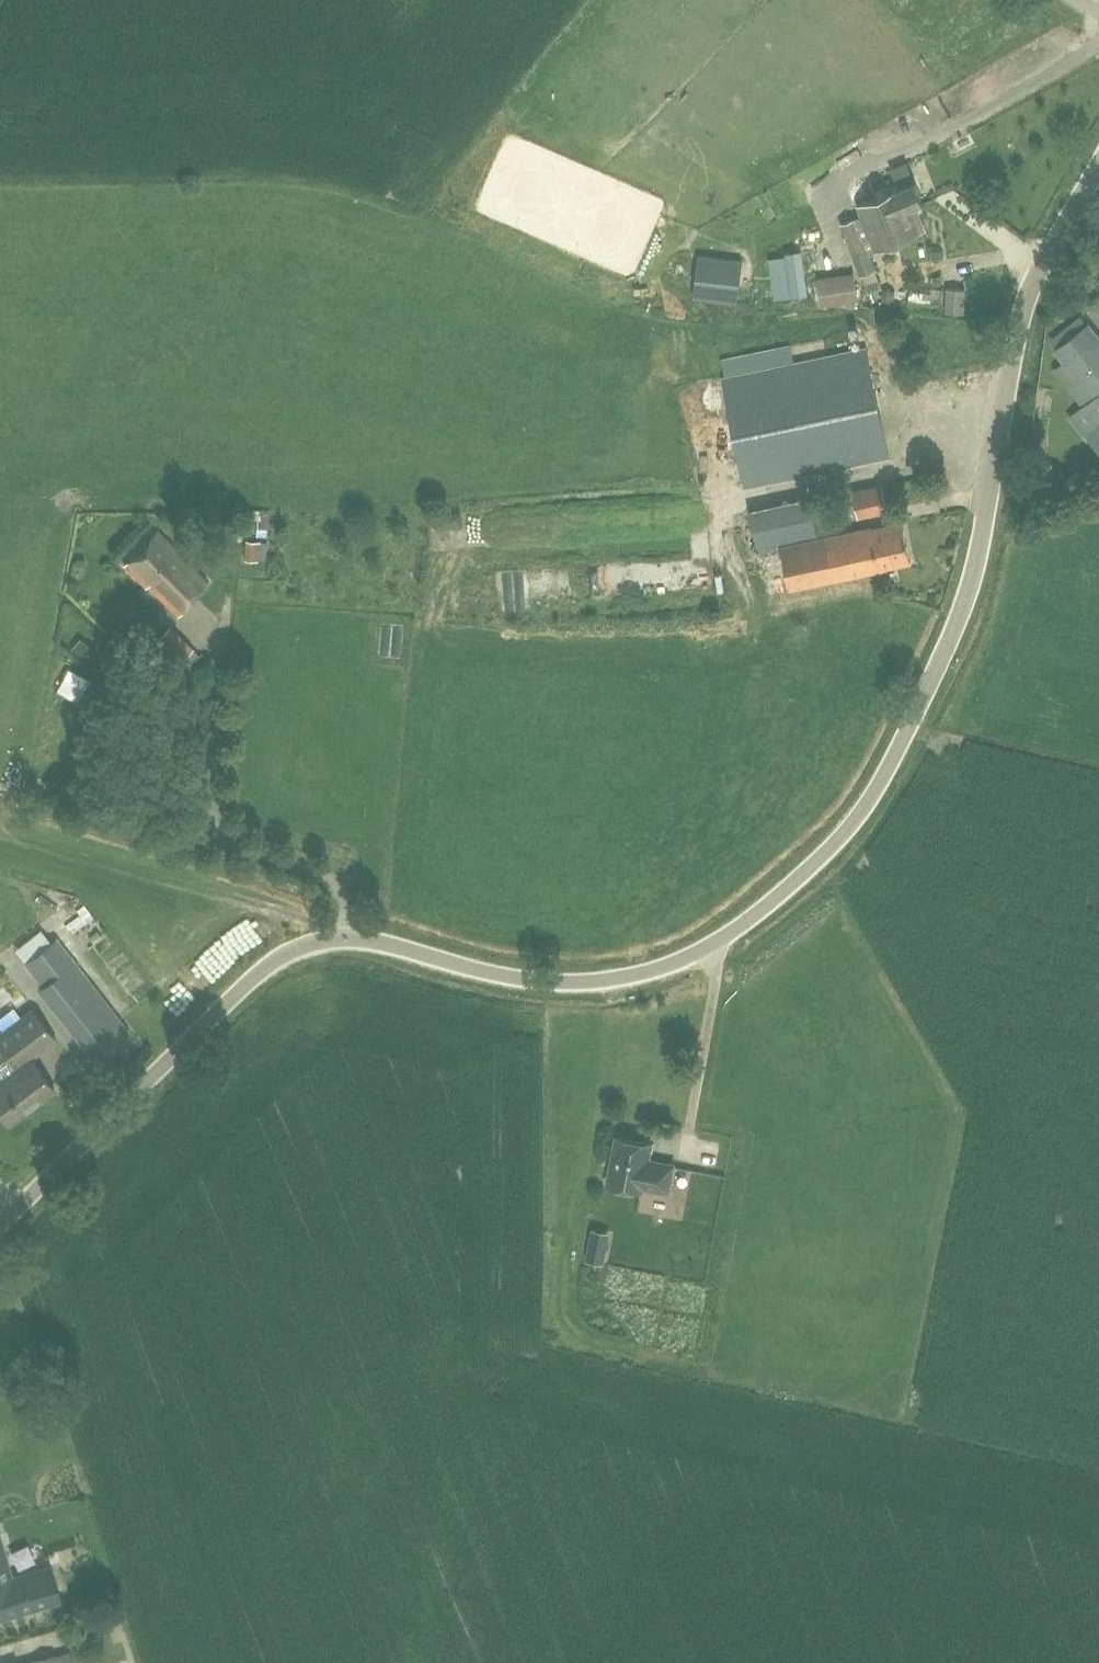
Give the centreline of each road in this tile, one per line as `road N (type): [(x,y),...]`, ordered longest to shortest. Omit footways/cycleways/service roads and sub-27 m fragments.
road 1 (unclassified): [(0,1224),(268,965),(295,949),(356,940),(546,983),(614,979),(708,946),(826,854),(875,792),(955,633),(971,586),(1026,302),(1098,159)]

